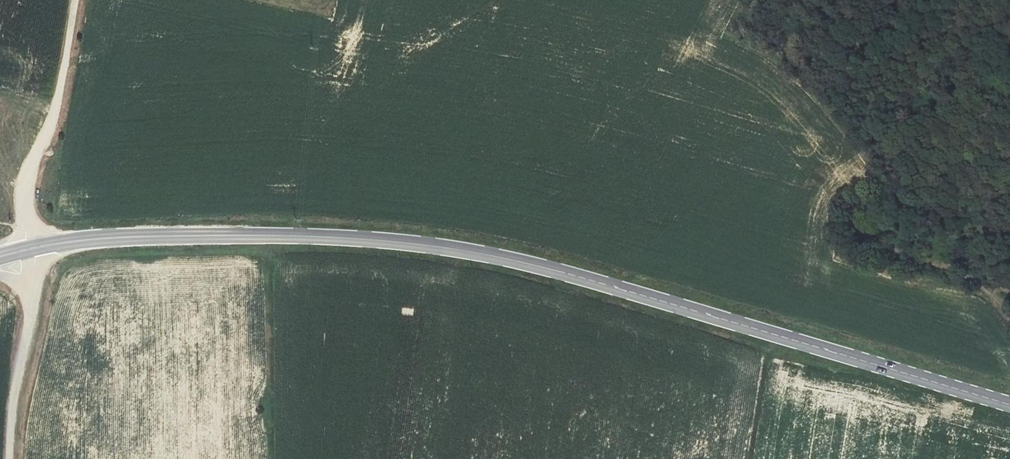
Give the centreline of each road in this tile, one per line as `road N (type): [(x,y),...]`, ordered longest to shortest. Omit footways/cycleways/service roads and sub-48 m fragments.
road 1 (secondary): [(27,249),(153,237),(309,237),(461,250),(1009,404)]
road 2 (unclassified): [(27,249),(25,190),(53,122),(77,0)]
road 3 (track): [(888,250),(981,283),(1009,312)]
road 4 (track): [(9,458),(27,334)]

